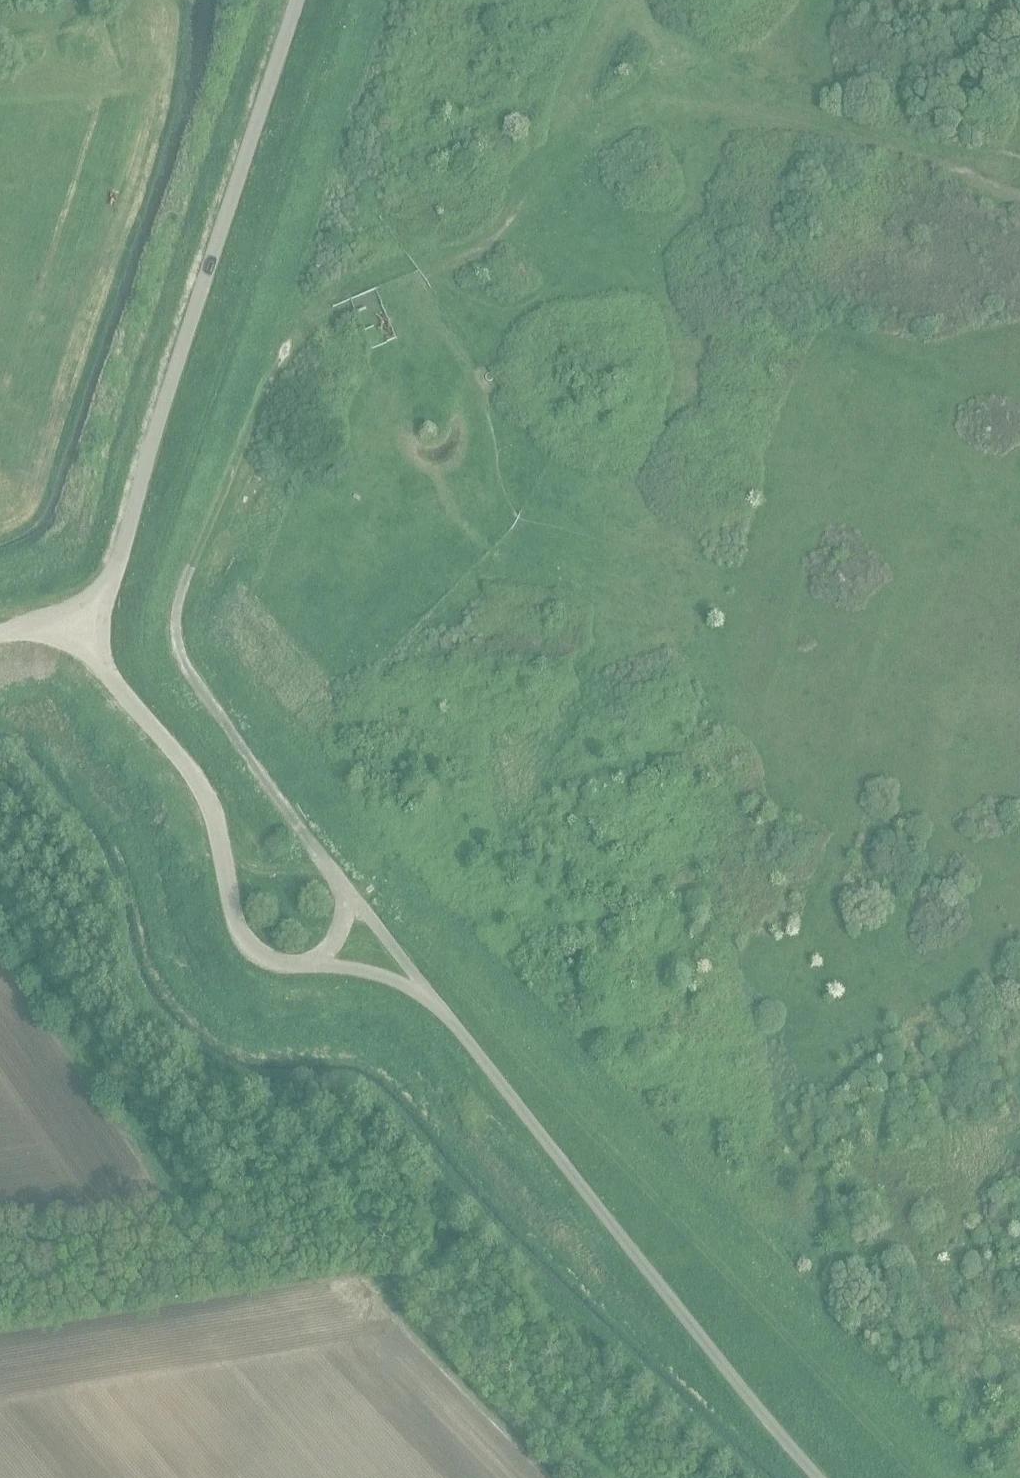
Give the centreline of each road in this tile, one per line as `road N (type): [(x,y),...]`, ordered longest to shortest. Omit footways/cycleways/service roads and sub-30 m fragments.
road 1 (unclassified): [(91,631),(297,0)]
road 2 (unclassified): [(347,884),(190,699),(172,645),(176,592),(240,437),(305,336)]
road 3 (unclassified): [(824,1477),(422,986)]
road 4 (unclassified): [(303,965),(262,950),(241,929),(205,797),(102,666),(91,631)]
road 5 (unclassified): [(422,986),(347,884)]
road 6 (unclassified): [(422,986),(363,969),(303,965)]

